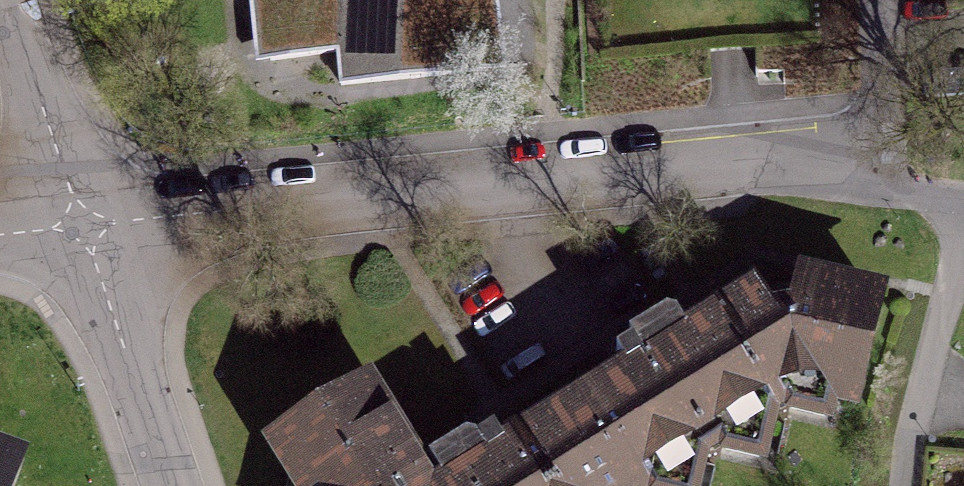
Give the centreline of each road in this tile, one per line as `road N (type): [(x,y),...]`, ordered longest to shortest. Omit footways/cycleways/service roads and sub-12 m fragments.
road 1 (residential): [(81,227),(682,169),(811,170)]
road 2 (residential): [(169,485),(81,227)]
road 3 (residential): [(81,227),(8,0)]
road 4 (residential): [(811,170),(881,113),(878,0)]
road 5 (residential): [(811,170),(963,202)]

